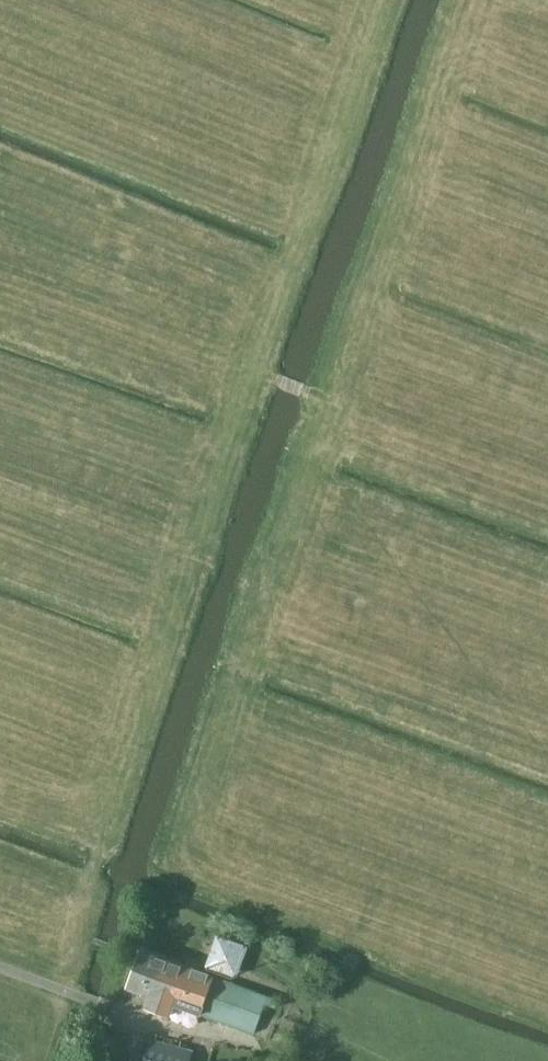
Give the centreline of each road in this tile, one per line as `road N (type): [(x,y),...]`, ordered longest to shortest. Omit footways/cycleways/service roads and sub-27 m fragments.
road 1 (track): [(276,378),(258,367),(395,0)]
road 2 (track): [(547,519),(401,457),(348,408),(311,392)]

